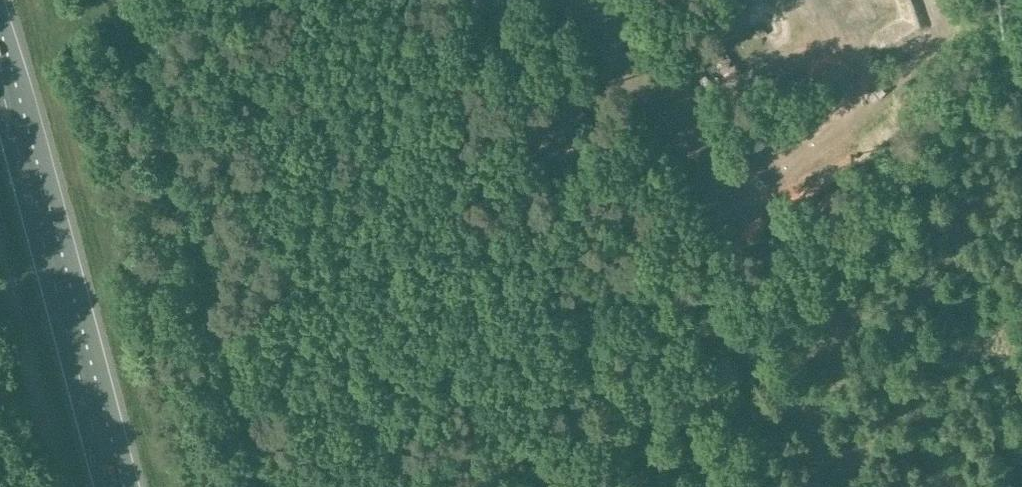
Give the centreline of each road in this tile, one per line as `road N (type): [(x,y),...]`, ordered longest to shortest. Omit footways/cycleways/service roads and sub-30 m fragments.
road 1 (track): [(267,486),(154,97),(112,0)]
road 2 (track): [(738,193),(851,116),(957,27),(948,23),(814,57),(748,60)]
road 3 (motorway): [(109,486),(0,80)]
road 4 (track): [(760,221),(583,0)]

